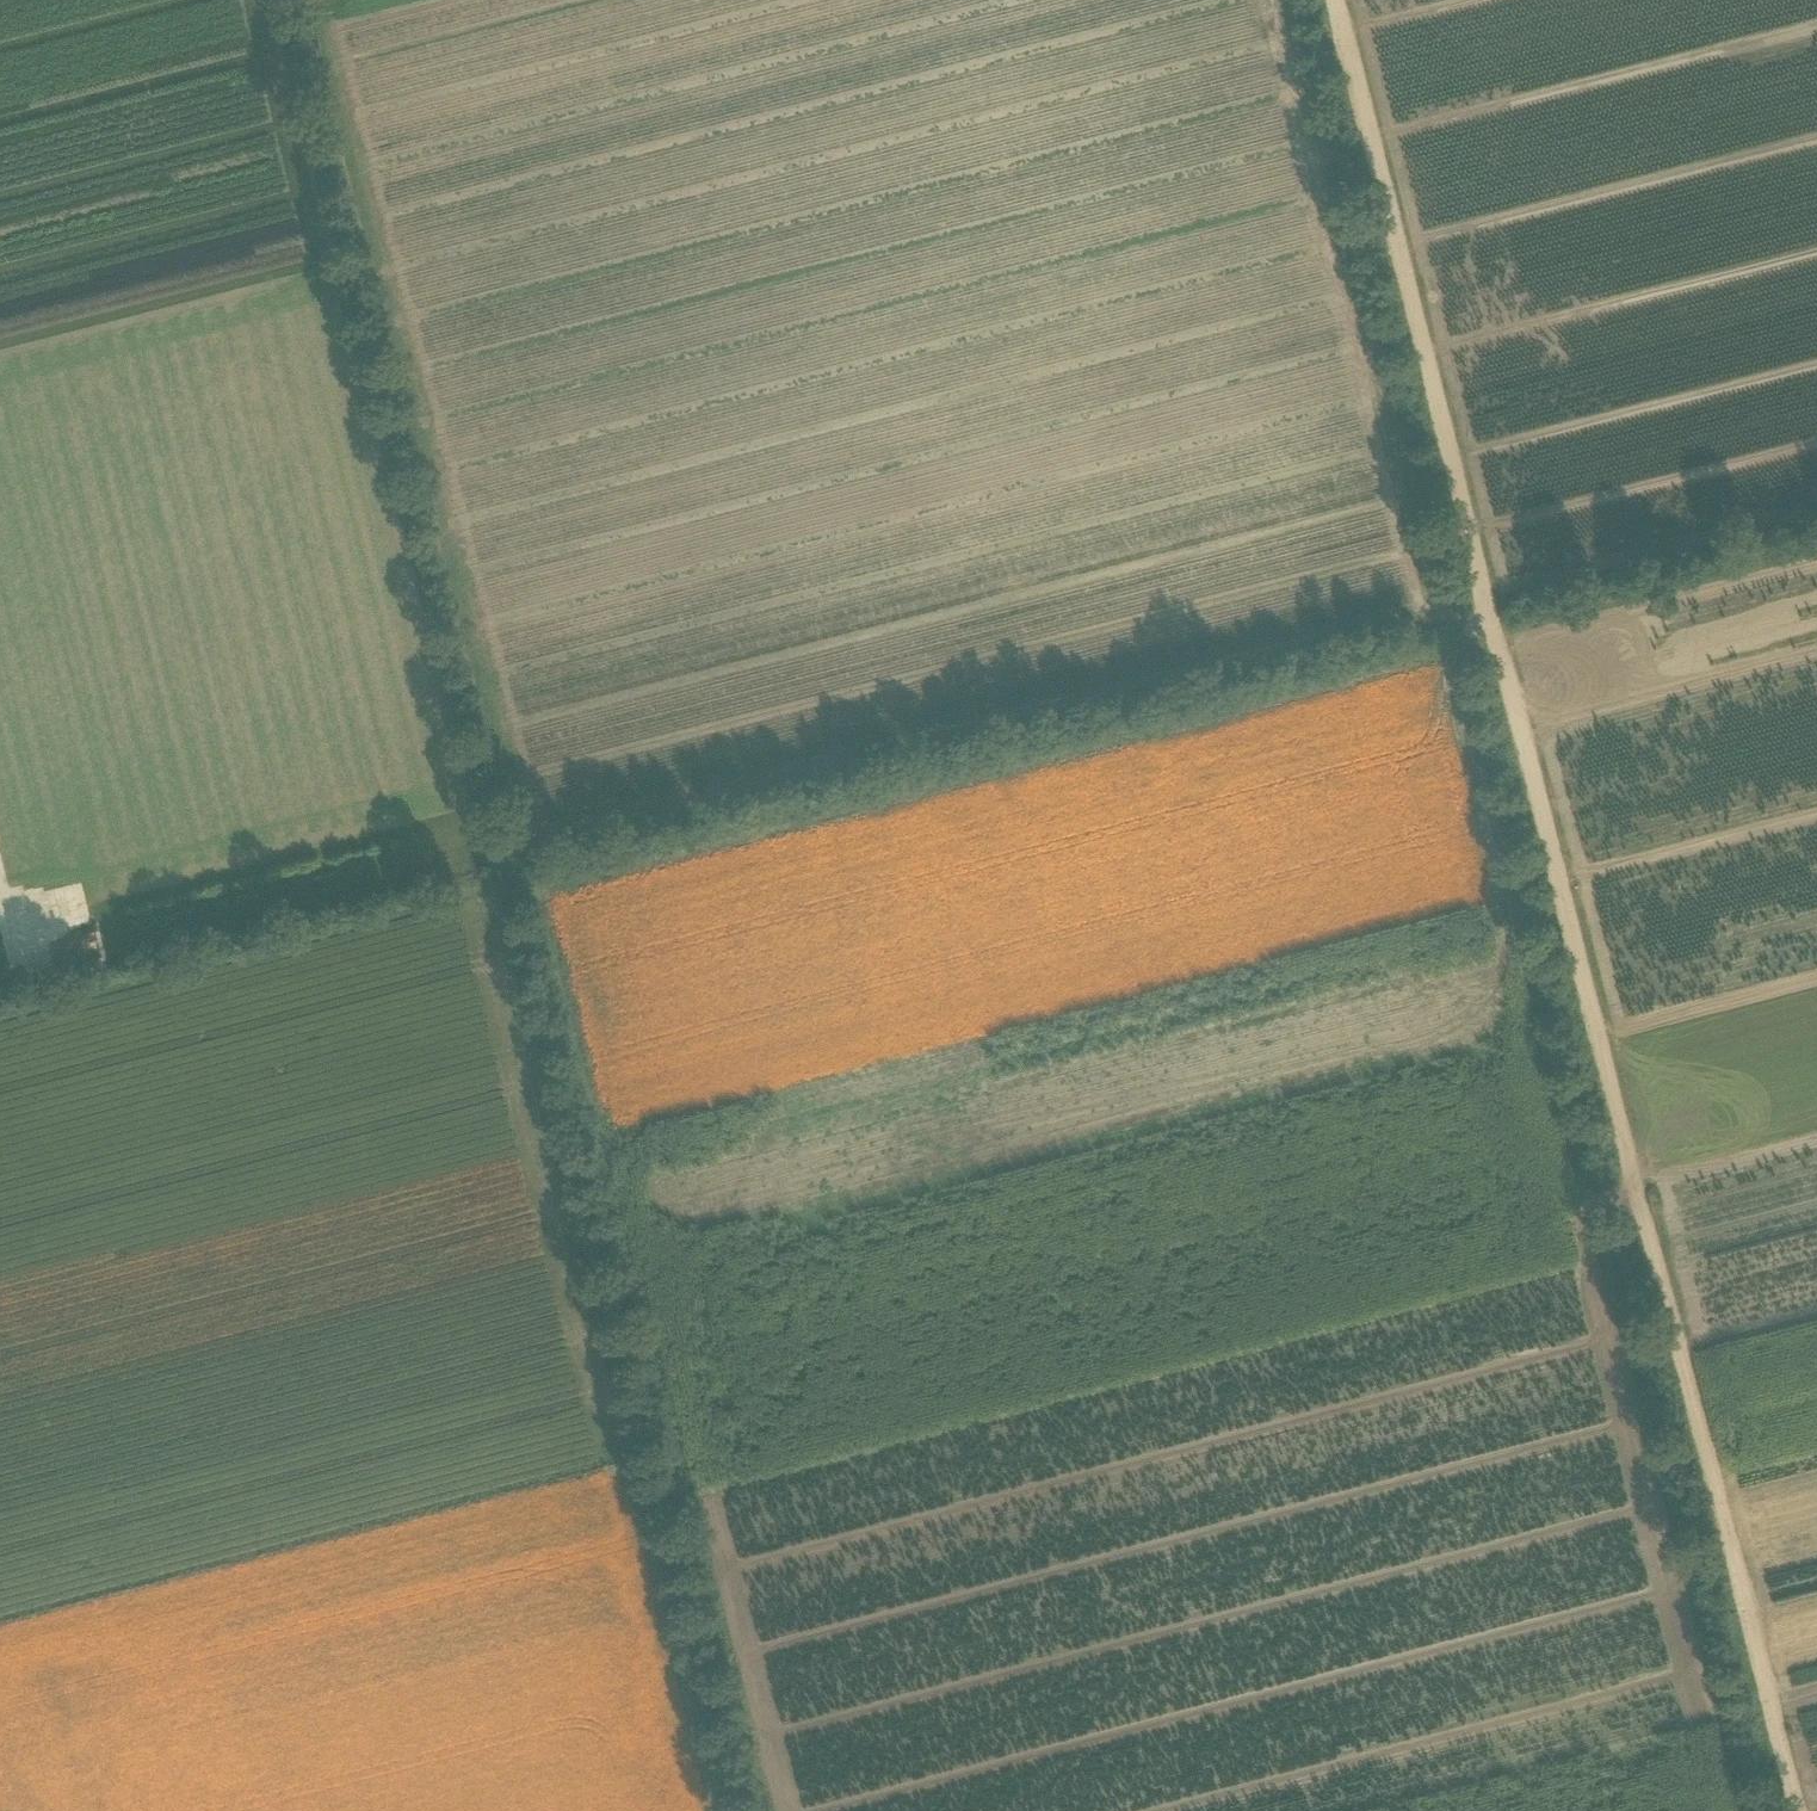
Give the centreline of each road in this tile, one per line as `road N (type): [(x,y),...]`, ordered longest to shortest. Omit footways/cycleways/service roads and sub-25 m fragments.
road 1 (track): [(1333,0),(1797,1810)]

